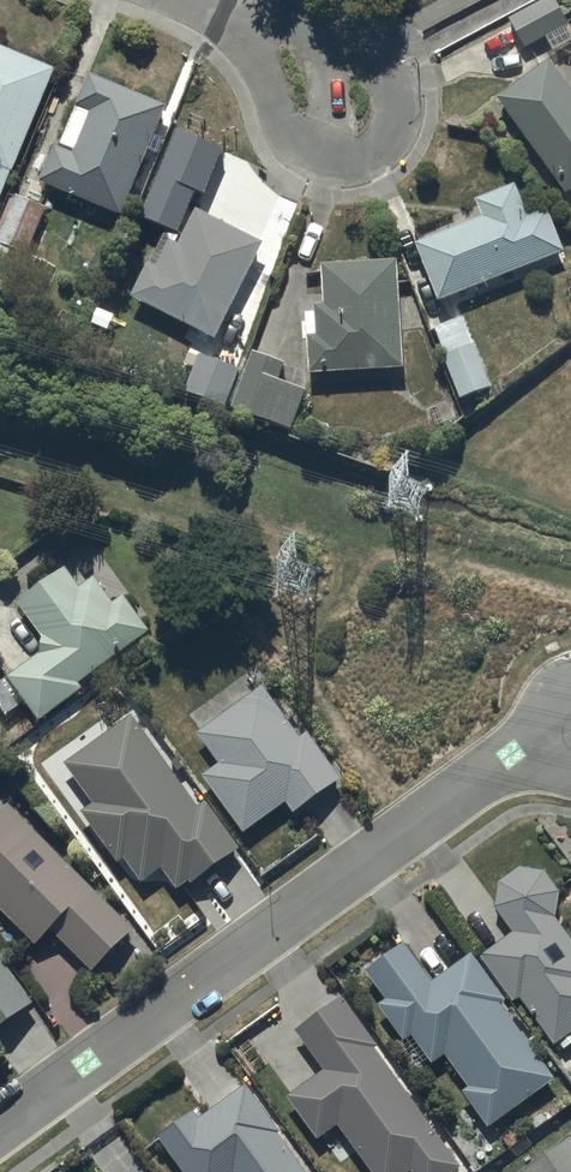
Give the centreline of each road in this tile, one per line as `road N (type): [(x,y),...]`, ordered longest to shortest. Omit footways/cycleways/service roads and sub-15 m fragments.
road 1 (residential): [(570,734),(513,758),(0,1131)]
road 2 (residential): [(268,36),(321,36),(367,53),(383,78),(389,114),(364,146),(330,147),(293,132),(275,99)]

